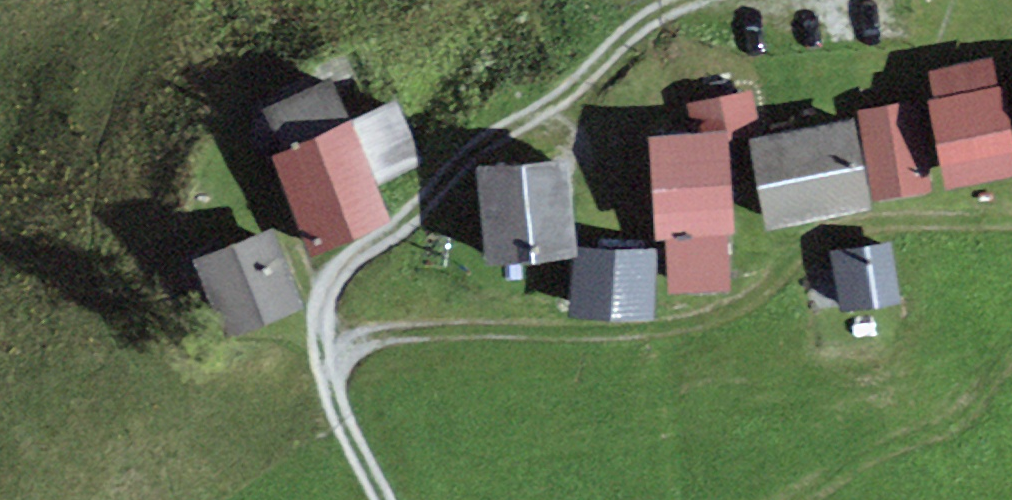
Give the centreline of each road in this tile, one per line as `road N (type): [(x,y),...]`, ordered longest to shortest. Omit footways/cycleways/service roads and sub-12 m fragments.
road 1 (track): [(328,343),(480,327),(649,330),(701,320),(752,297),(833,229),(1011,220)]
road 2 (track): [(386,499),(336,389),(325,317),(334,280),(442,190),(482,146),(547,110),(673,0)]

